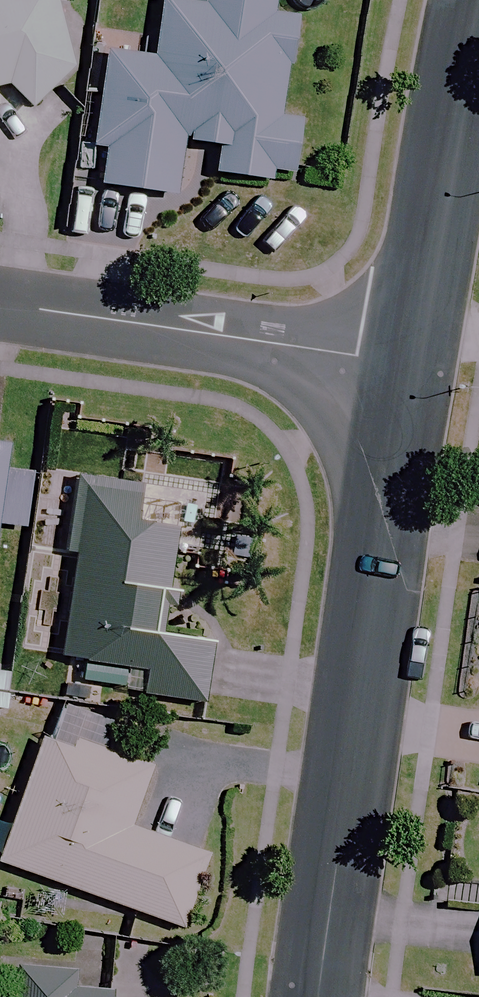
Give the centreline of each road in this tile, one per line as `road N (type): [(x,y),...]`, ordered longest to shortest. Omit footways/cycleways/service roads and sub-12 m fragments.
road 1 (tertiary): [(403,369),(305,996)]
road 2 (tertiary): [(0,309),(403,369)]
road 3 (tertiary): [(471,0),(403,369)]

